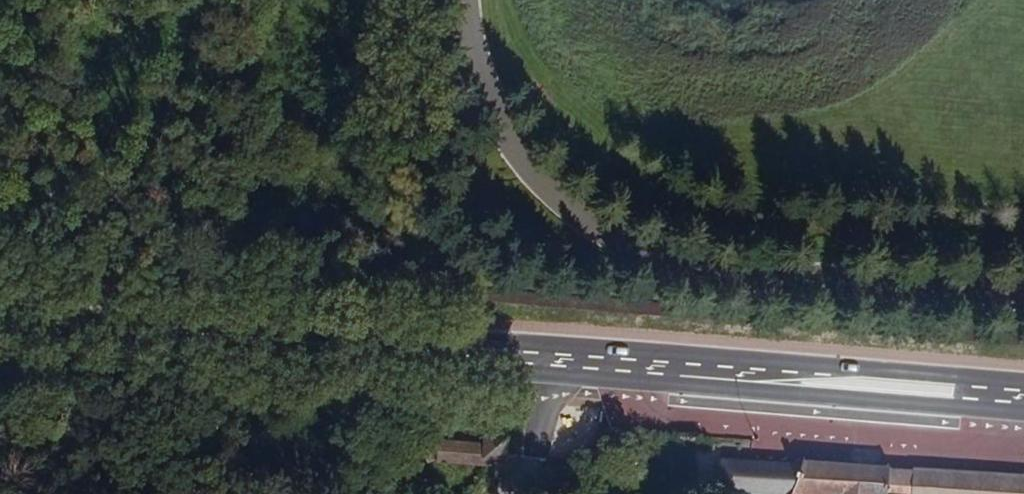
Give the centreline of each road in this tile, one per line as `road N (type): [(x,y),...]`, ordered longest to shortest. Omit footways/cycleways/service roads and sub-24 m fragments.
road 1 (secondary): [(227,335),(516,374),(1023,413)]
road 2 (secondary): [(1023,385),(521,344),(227,335)]
road 3 (secondary): [(0,317),(227,335)]

